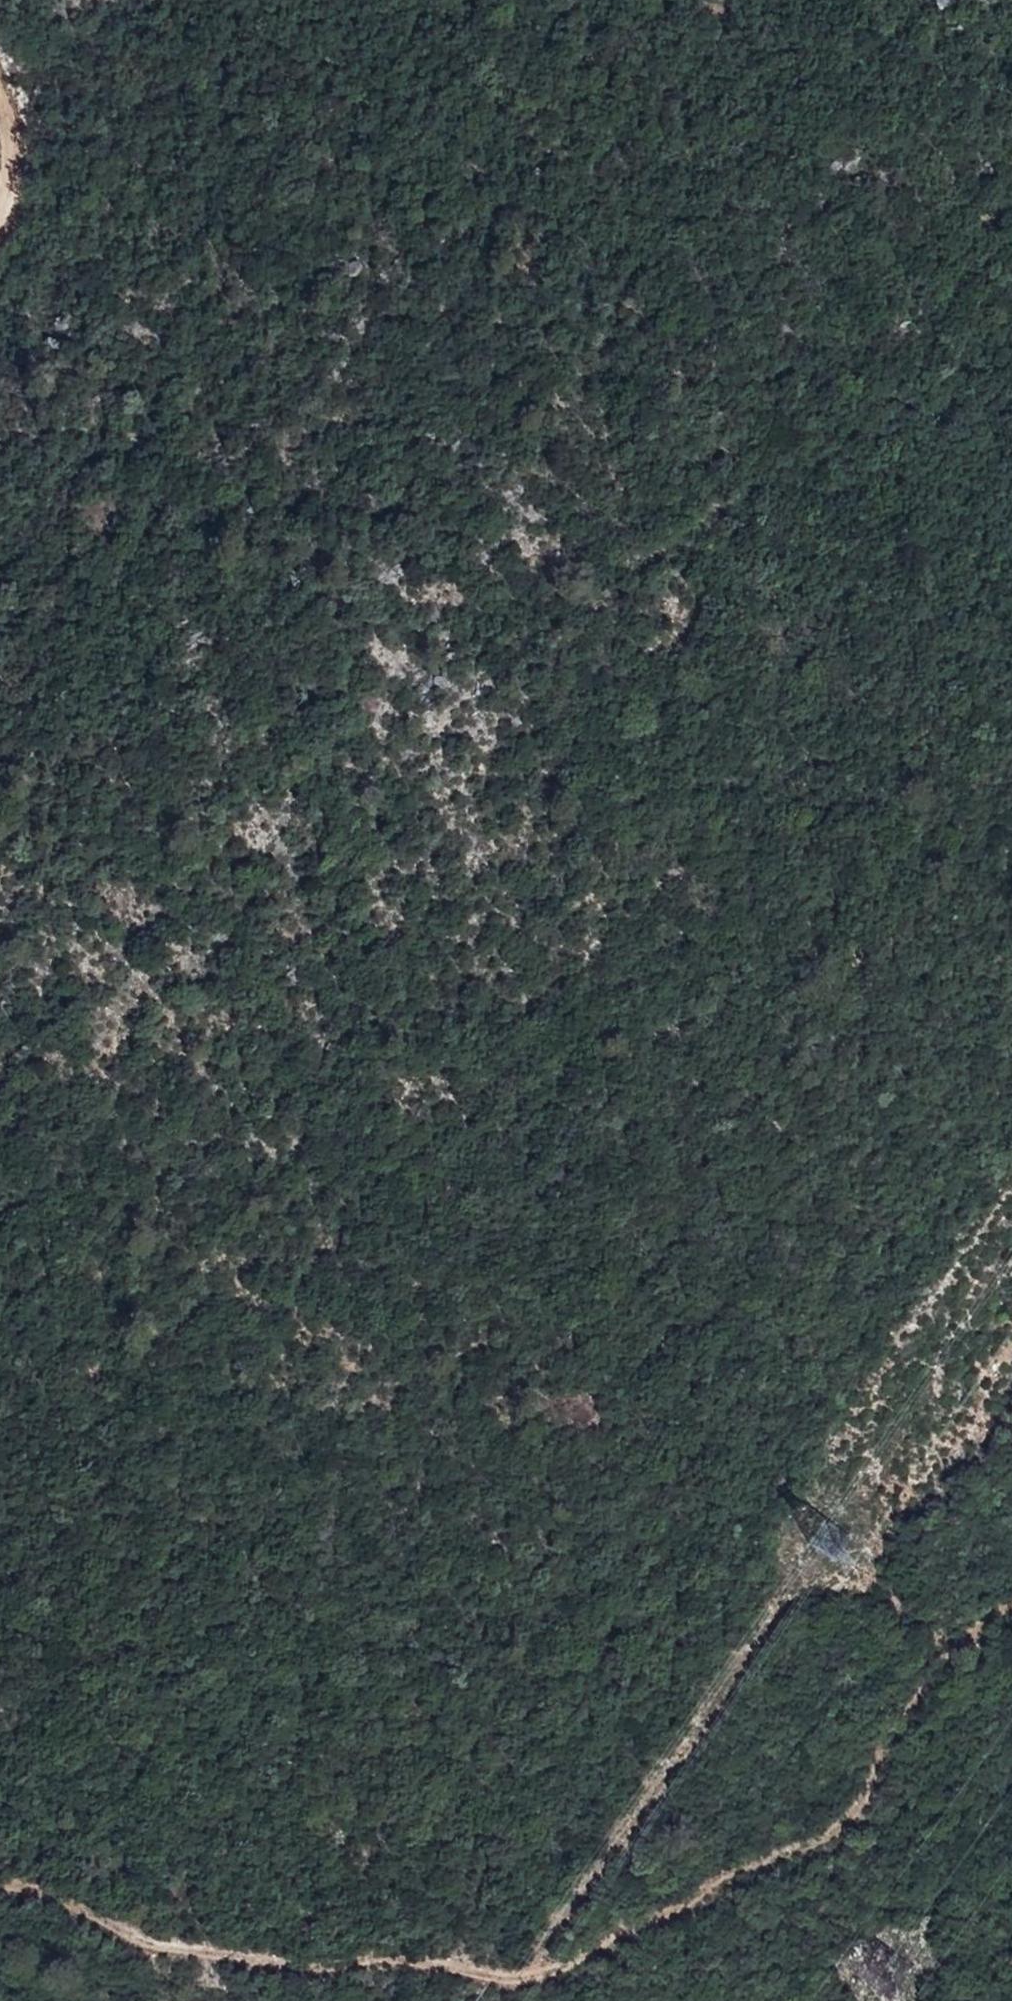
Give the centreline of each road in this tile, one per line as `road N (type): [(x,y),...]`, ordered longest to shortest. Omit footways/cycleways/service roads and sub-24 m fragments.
road 1 (track): [(1011,1610),(934,1687),(865,1802),(674,1909),(512,1971),(382,1956),(262,1961),(142,1935),(27,1887),(0,1885)]

